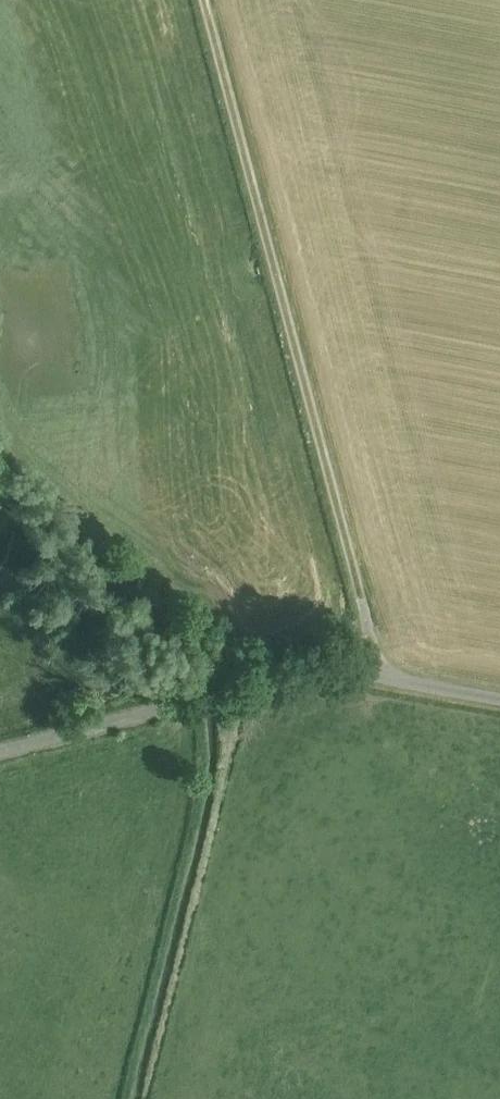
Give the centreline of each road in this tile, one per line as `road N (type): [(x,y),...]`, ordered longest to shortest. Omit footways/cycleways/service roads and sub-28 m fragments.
road 1 (track): [(377,671),(207,0)]

